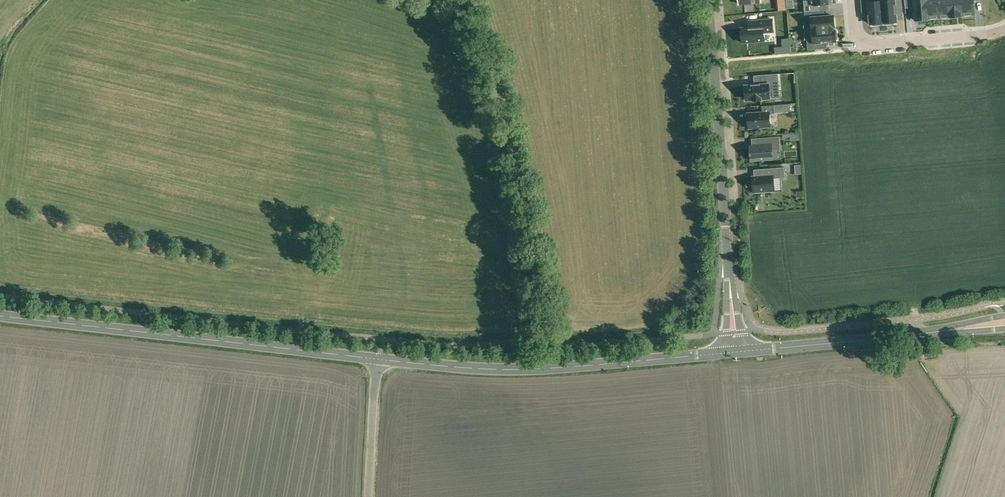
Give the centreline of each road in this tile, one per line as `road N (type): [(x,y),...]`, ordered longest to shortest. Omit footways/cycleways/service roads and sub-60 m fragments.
road 1 (secondary): [(378,359),(0,315)]
road 2 (secondary): [(732,353),(516,369),(378,359)]
road 3 (tertiary): [(732,353),(708,0)]
road 4 (secondary): [(732,353),(1004,319)]
road 5 (residential): [(852,0),(856,34),(871,45),(1004,29)]
road 6 (unclassified): [(368,496),(378,359)]

